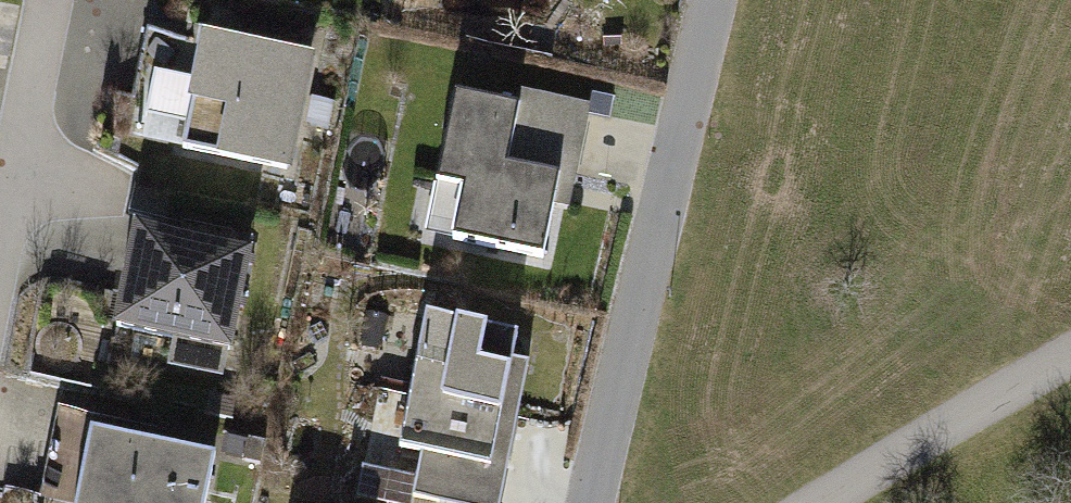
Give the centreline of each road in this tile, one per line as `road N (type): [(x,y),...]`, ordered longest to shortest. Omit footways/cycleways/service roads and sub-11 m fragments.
road 1 (residential): [(715,0),(595,502)]
road 2 (tertiary): [(1070,356),(835,502)]
road 3 (residential): [(47,0),(0,237)]

